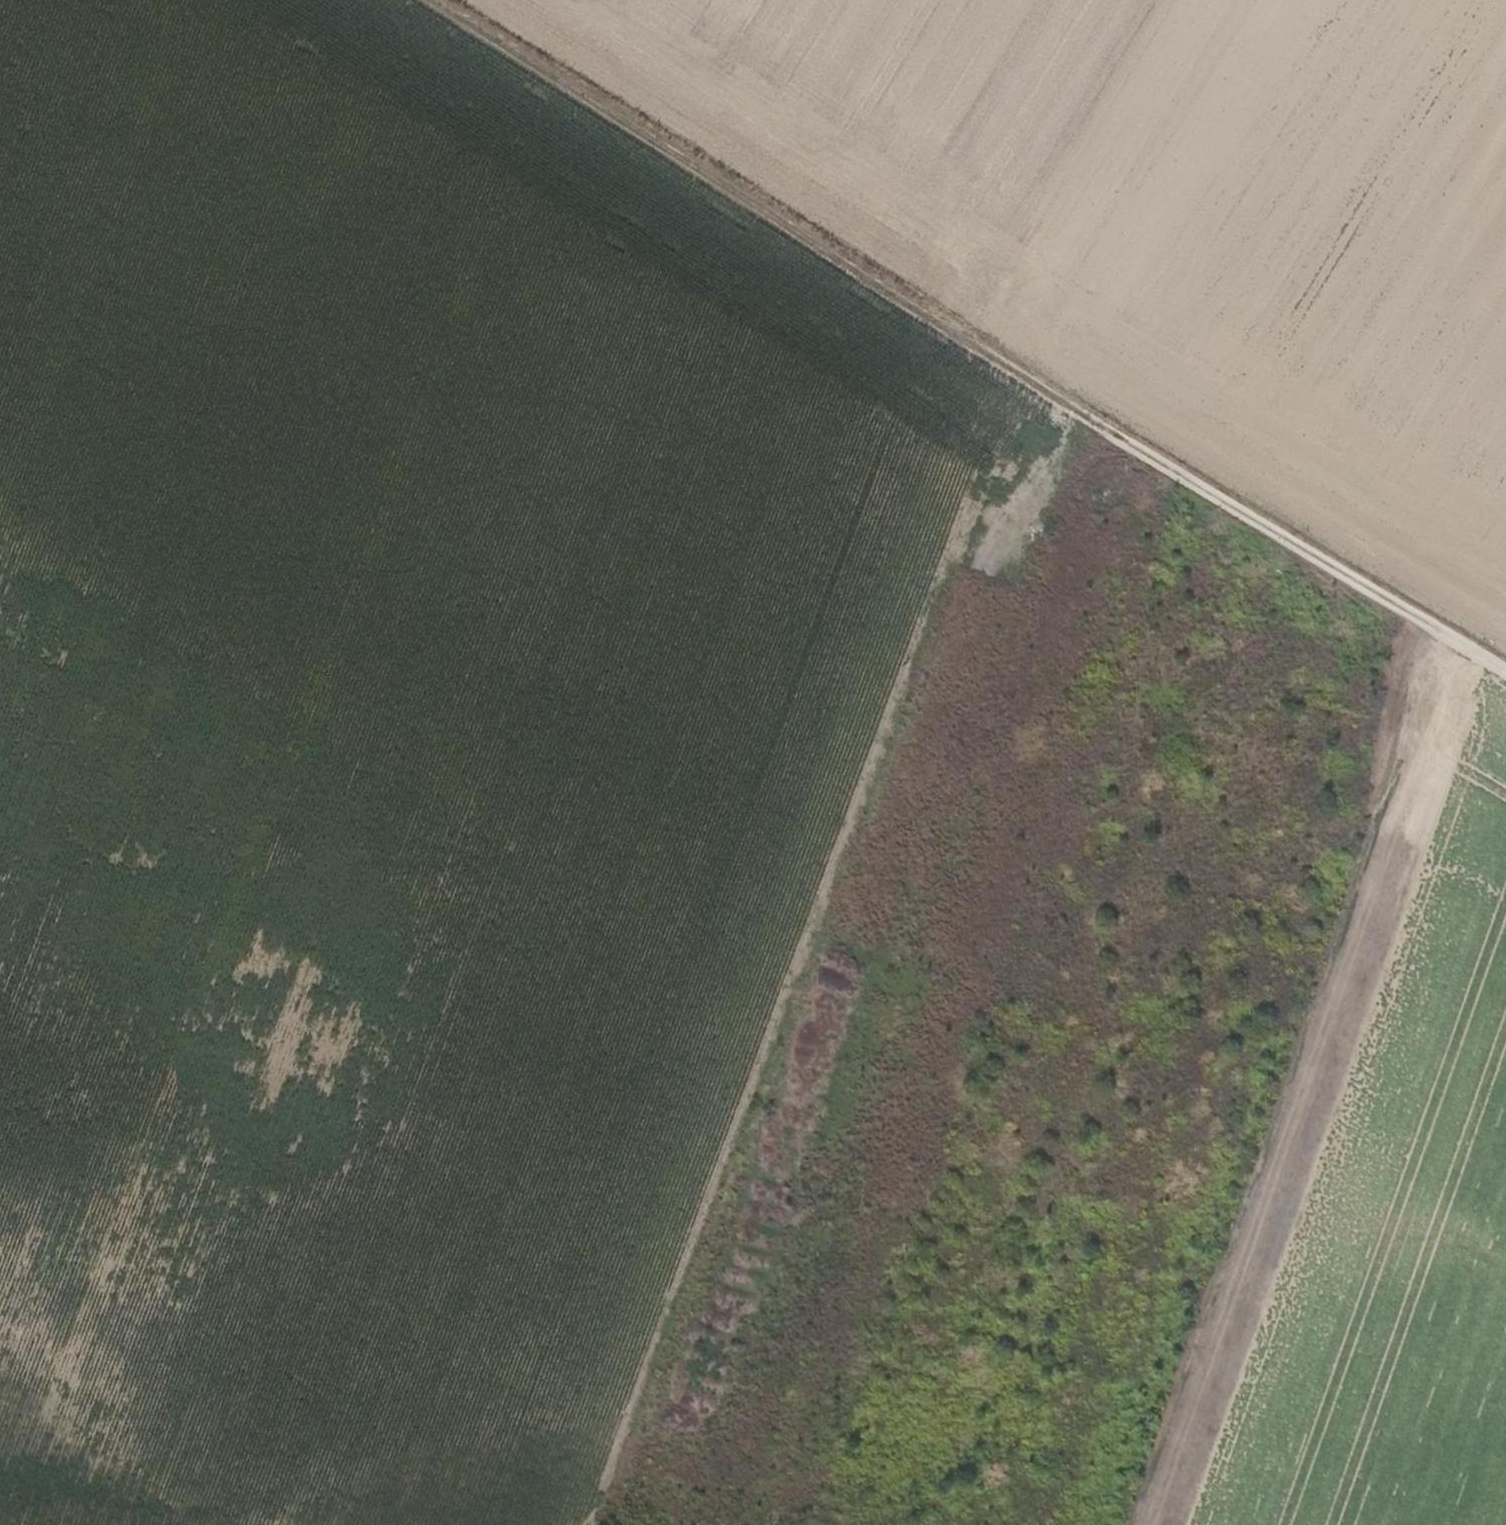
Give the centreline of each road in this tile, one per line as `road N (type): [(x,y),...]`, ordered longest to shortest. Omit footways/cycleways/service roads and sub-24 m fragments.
road 1 (track): [(434,0),(1505,672)]

